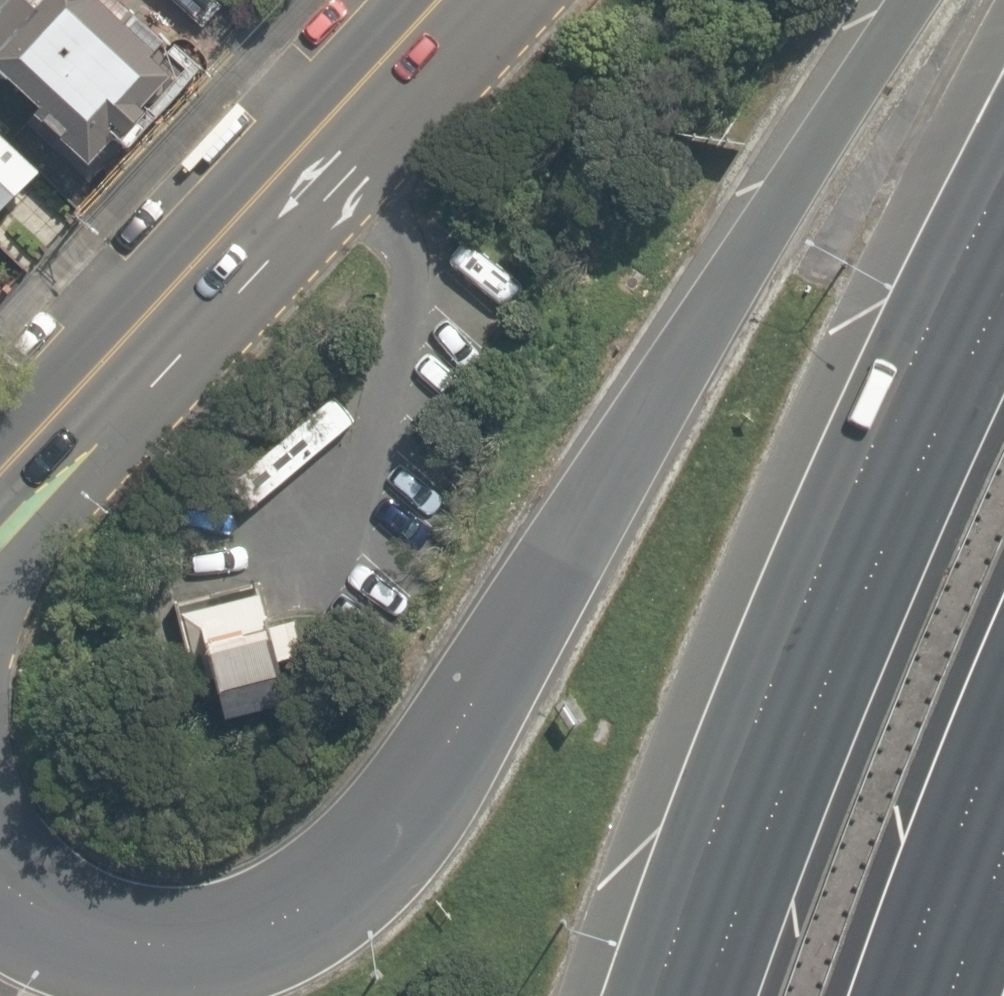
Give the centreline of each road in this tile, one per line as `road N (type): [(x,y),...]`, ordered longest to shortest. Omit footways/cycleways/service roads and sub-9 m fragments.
road 1 (motorway): [(237,935),(312,900),(364,849),(922,0)]
road 2 (motorway): [(711,995),(872,580),(1003,299)]
road 3 (secondary): [(433,16),(133,329)]
road 4 (motorway): [(133,329),(93,478),(0,608)]
road 5 (motorway): [(1003,732),(906,995)]
road 6 (motorway): [(0,811),(13,836),(62,877),(127,907),(237,935)]
road 7 (motorway): [(0,912),(63,946),(118,960),(175,955),(237,935)]
road 8 (secondary): [(133,329),(0,469)]

